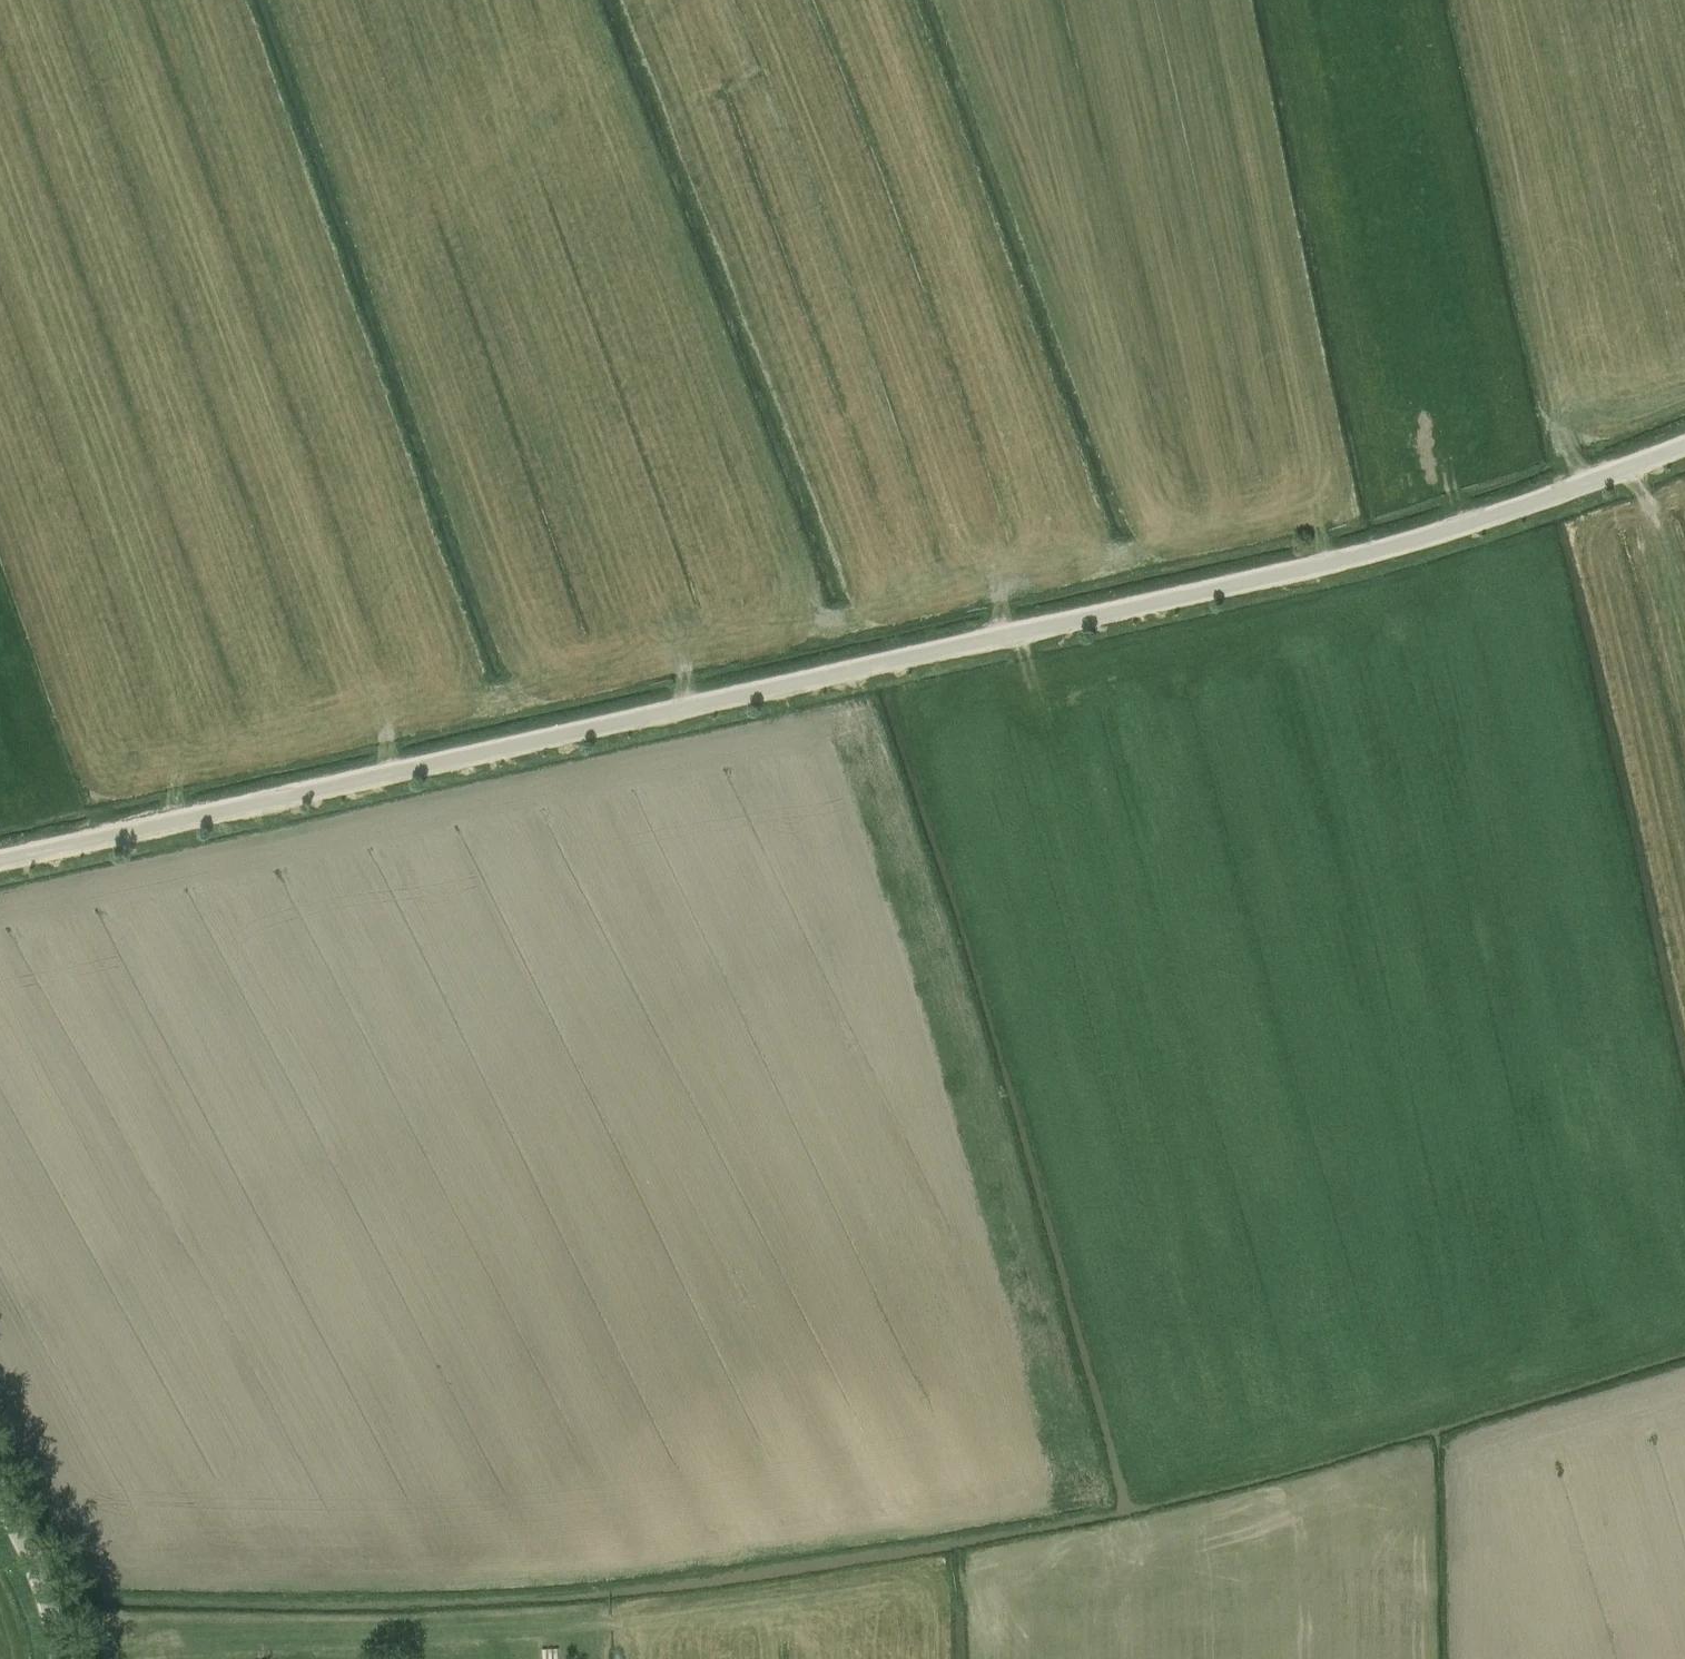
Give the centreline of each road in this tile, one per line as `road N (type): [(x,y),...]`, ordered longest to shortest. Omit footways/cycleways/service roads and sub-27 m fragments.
road 1 (unclassified): [(0,865),(1303,574),(1479,525),(1684,453)]
road 2 (unclassified): [(72,1658),(71,1635),(0,1491)]

